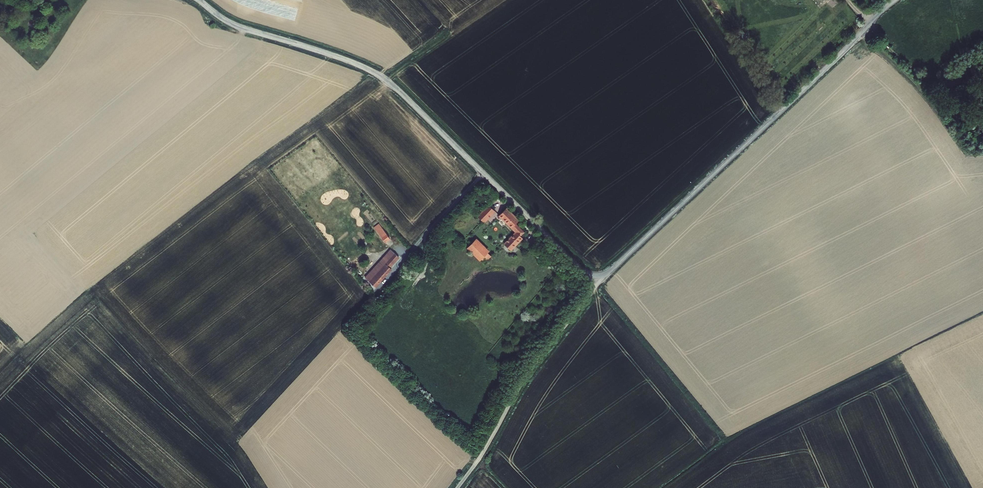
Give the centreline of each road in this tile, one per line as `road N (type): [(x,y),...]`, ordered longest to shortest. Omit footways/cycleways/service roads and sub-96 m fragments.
road 1 (tertiary): [(199,0),(245,29),(382,77),(599,282)]
road 2 (tertiary): [(599,282),(896,0)]
road 3 (unclassified): [(457,487),(533,366),(599,282)]

